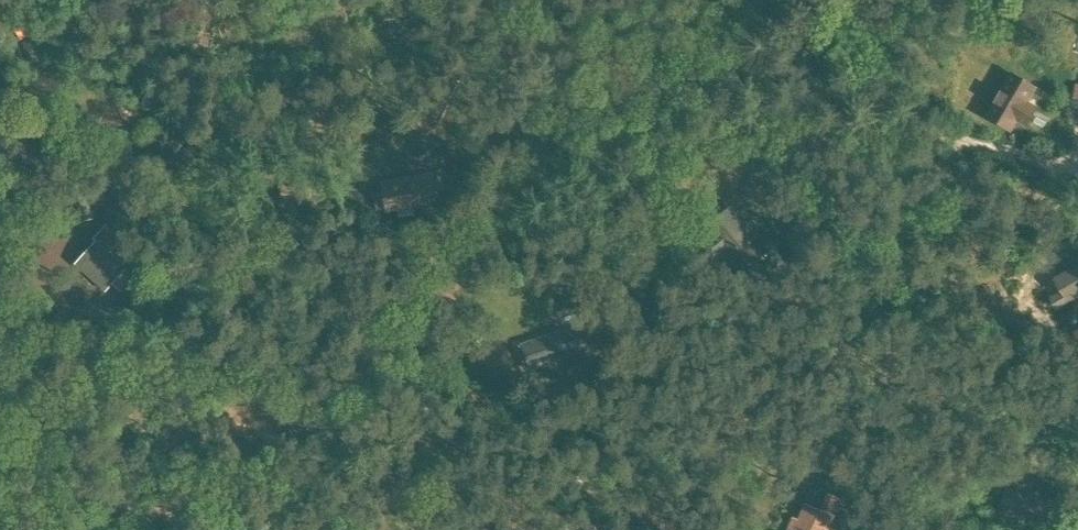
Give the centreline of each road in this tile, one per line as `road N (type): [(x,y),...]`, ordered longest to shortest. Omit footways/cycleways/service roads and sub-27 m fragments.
road 1 (track): [(0,203),(24,176),(58,163),(184,177),(204,206),(384,335)]
road 2 (track): [(640,85),(786,136),(851,140),(911,129),(1077,166)]
road 3 (track): [(384,335),(451,251),(640,85)]
road 4 (track): [(384,335),(668,529)]
road 5 (track): [(258,529),(314,459),(384,335)]
road 6 (track): [(31,529),(25,375),(0,314)]

